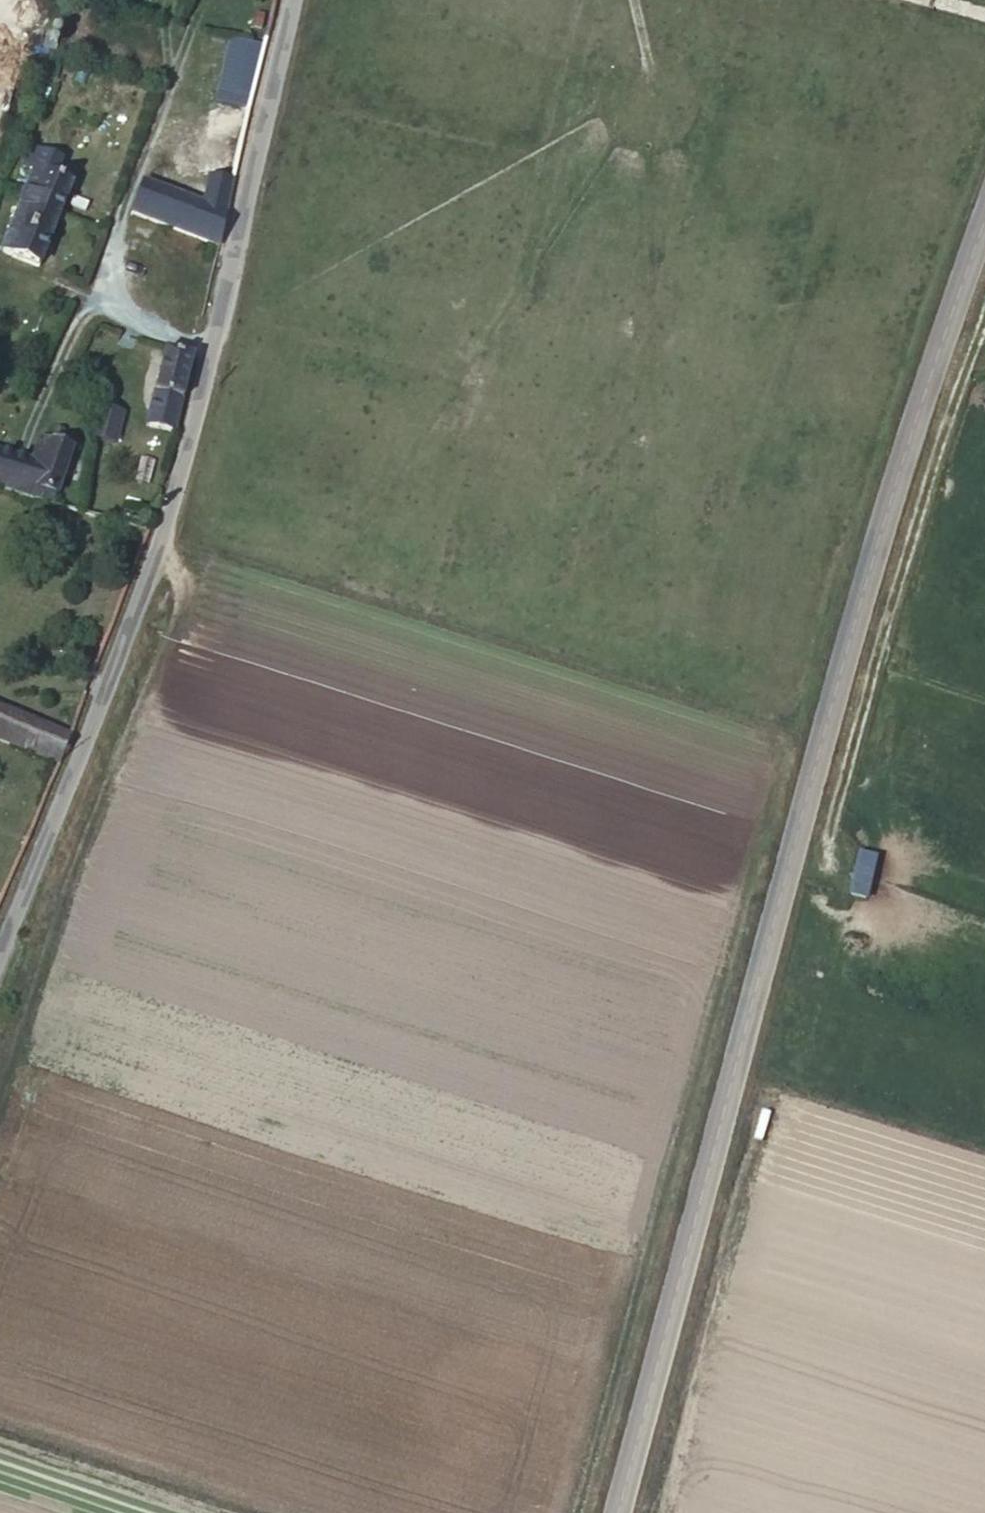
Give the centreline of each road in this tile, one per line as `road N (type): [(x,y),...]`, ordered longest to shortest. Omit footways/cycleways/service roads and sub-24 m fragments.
road 1 (secondary): [(617,1512),(836,674),(930,367),(984,223)]
road 2 (residential): [(296,0),(171,544),(0,971)]

